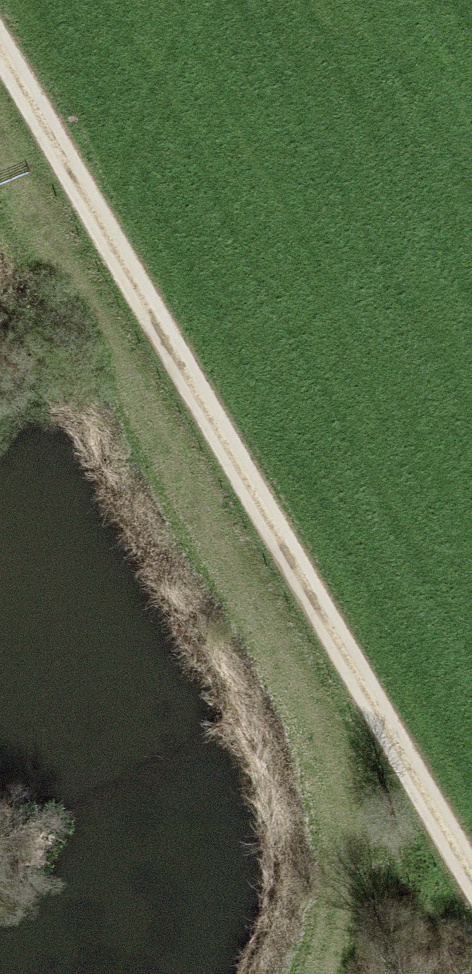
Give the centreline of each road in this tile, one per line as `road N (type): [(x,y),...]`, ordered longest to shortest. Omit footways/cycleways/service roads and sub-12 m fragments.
road 1 (track): [(0,46),(471,873)]
road 2 (track): [(0,155),(47,263),(215,532),(309,722),(334,883),(304,973)]

